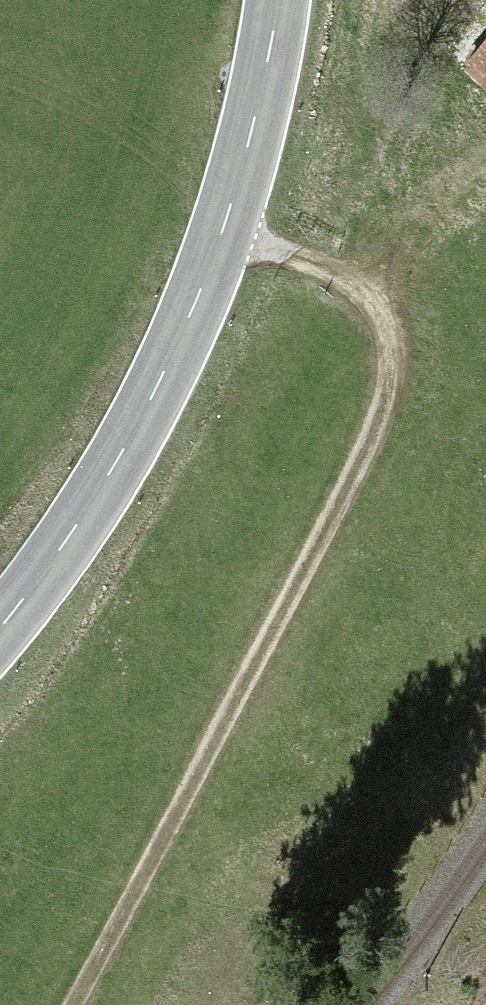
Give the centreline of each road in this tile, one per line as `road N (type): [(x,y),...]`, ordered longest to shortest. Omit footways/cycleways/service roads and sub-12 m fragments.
road 1 (track): [(218,252),(336,280),(374,324),(393,388),(372,449),(78,1004)]
road 2 (primary): [(0,620),(89,511),(218,252),(279,0)]

